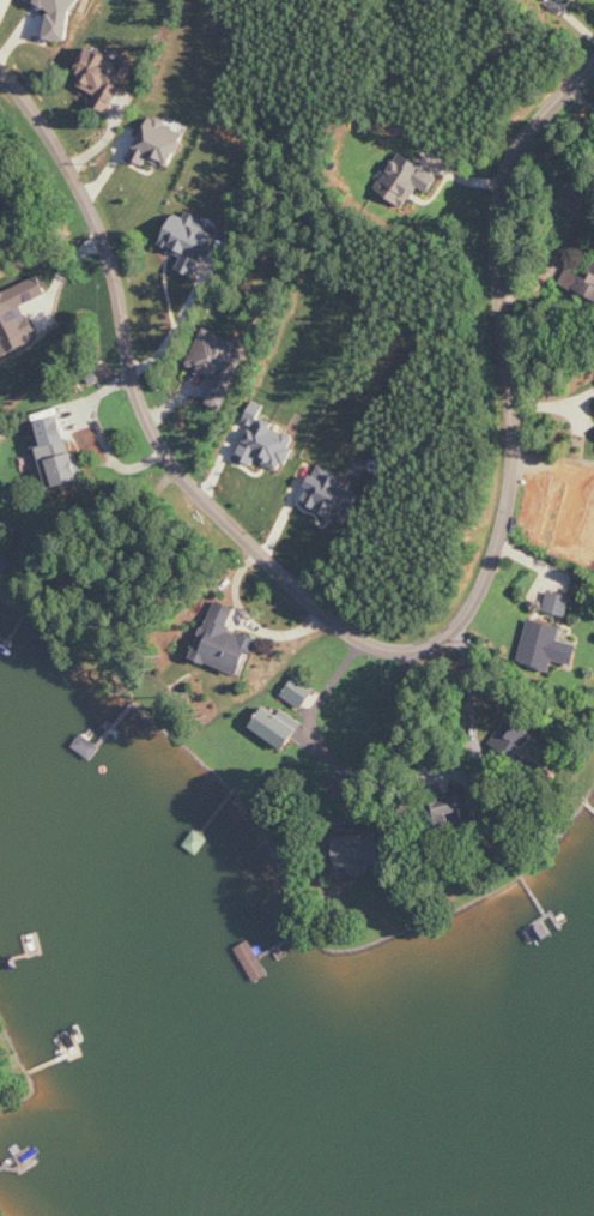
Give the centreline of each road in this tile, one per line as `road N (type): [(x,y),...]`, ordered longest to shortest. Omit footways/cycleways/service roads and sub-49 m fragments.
road 1 (residential): [(0,84),(74,180),(109,261),(150,426),(316,616),(370,650),(402,654),(463,616),(501,543),(515,441),(485,229),(497,170),(593,54)]

